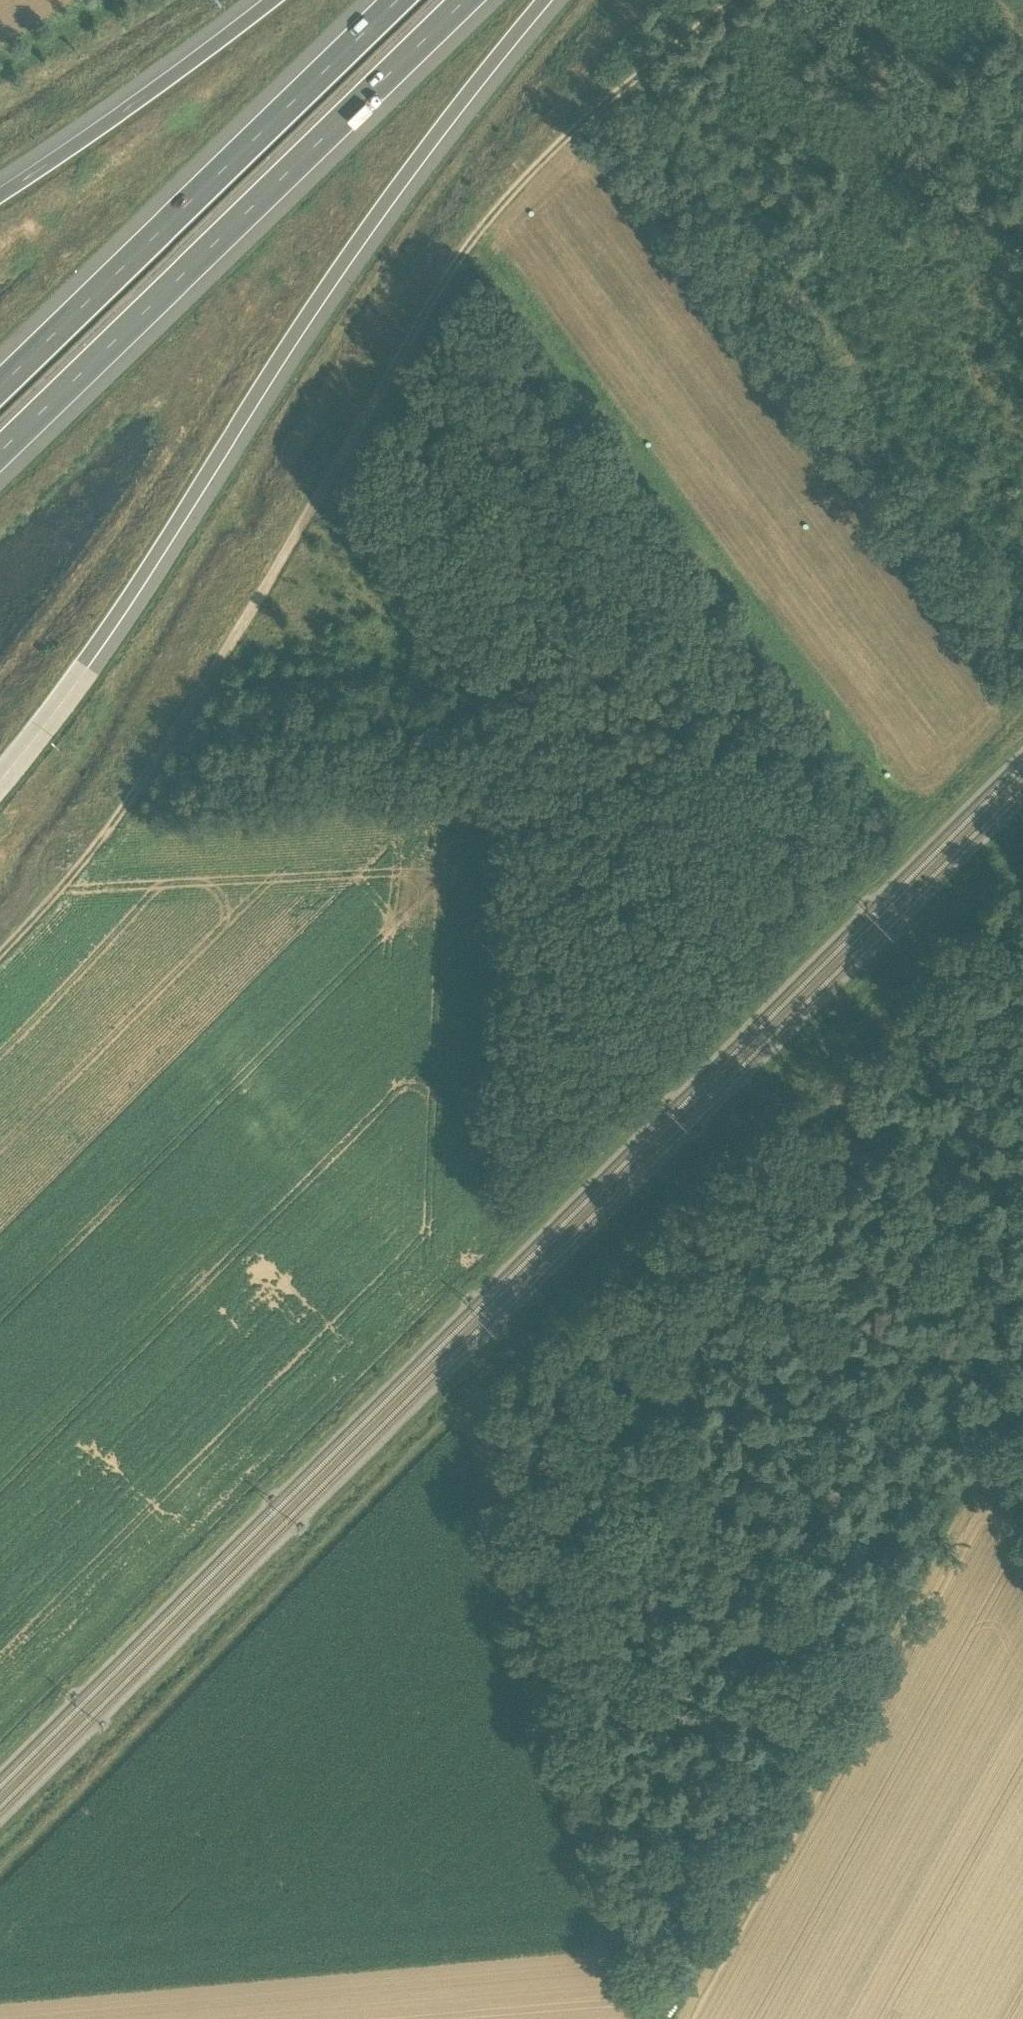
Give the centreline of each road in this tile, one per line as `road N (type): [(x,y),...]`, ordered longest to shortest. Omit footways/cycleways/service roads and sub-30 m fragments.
road 1 (track): [(0,957),(95,860),(246,640),(460,276),(547,167),(740,0)]
road 2 (motorway): [(0,770),(83,663),(342,264),(544,0)]
road 3 (motorway): [(0,454),(464,0)]
road 4 (track): [(657,2018),(514,1530),(486,1395)]
road 5 (motorway): [(397,0),(0,383)]
road 6 (motorway): [(272,0),(0,195)]

